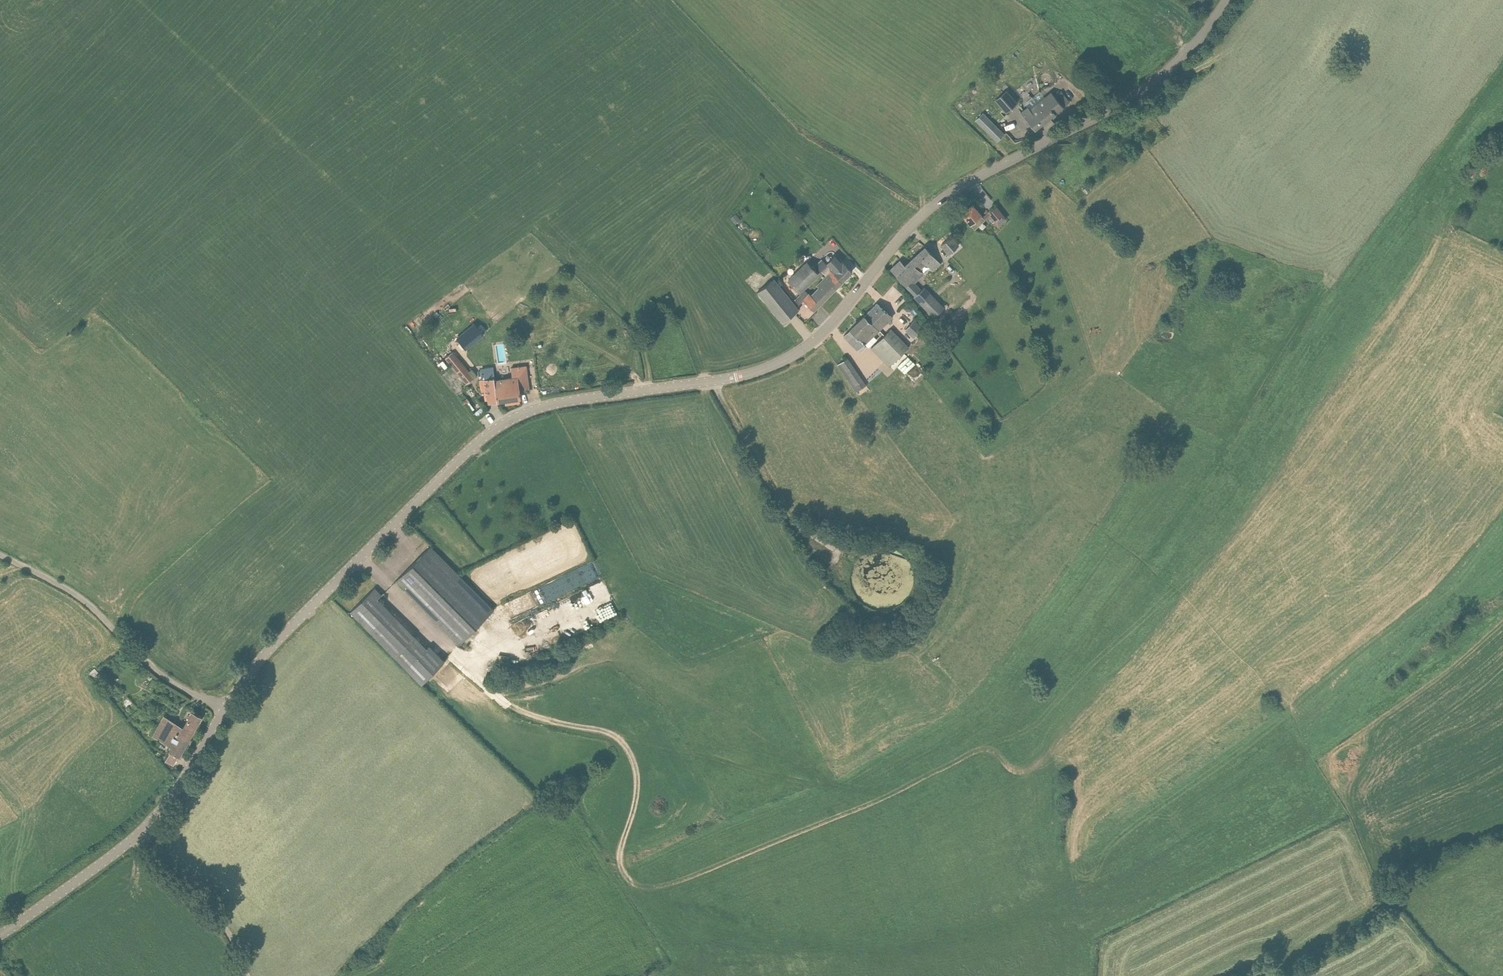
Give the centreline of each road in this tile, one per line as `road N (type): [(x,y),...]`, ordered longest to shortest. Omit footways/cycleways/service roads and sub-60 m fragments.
road 1 (unclassified): [(225,708),(277,640),(489,433),(553,404),(737,377),(788,358),(824,331),(937,203),(1145,87),(1201,37),(1226,0)]
road 2 (track): [(387,587),(499,700),(546,721),(608,734),(632,755),(635,806),(621,853),(639,891)]
road 3 (track): [(716,380),(788,520),(838,552),(826,566)]
road 4 (track): [(158,671),(81,598),(0,555)]
road 5 (unclassified): [(247,975),(224,926),(138,834)]
road 6 (unclassified): [(0,935),(138,834)]
road 7 (unclassified): [(138,834),(170,797),(225,708)]

